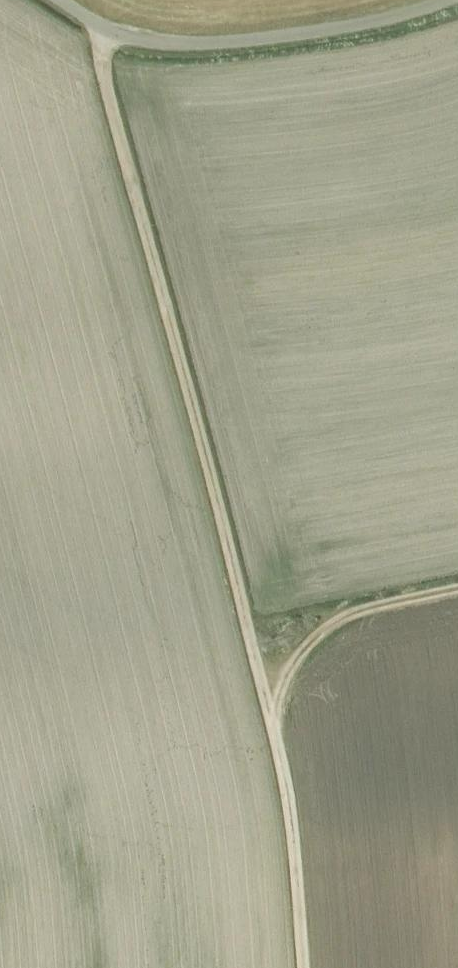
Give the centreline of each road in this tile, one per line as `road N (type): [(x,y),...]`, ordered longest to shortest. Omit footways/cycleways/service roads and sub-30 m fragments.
road 1 (track): [(278,738),(106,92),(105,30)]
road 2 (track): [(308,967),(278,738),(285,679),(331,625),(457,593)]
road 3 (unclassified): [(454,0),(337,34),(203,48),(136,42),(56,0)]

